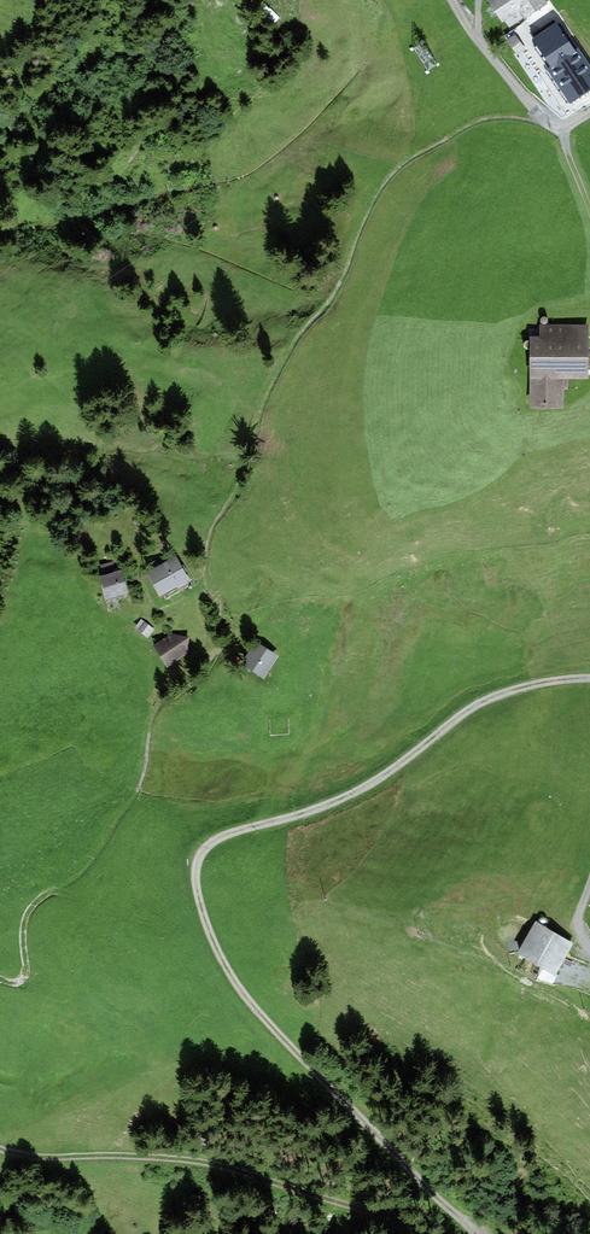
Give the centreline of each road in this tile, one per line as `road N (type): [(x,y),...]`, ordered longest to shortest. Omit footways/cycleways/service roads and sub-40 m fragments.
road 1 (unclassified): [(476,1233),(243,994),(207,926),(197,864),(221,838),(365,786),(488,699),(589,678)]
road 2 (track): [(0,1149),(193,1159),(430,1233)]
road 3 (track): [(0,981),(25,980),(28,909),(62,886)]

